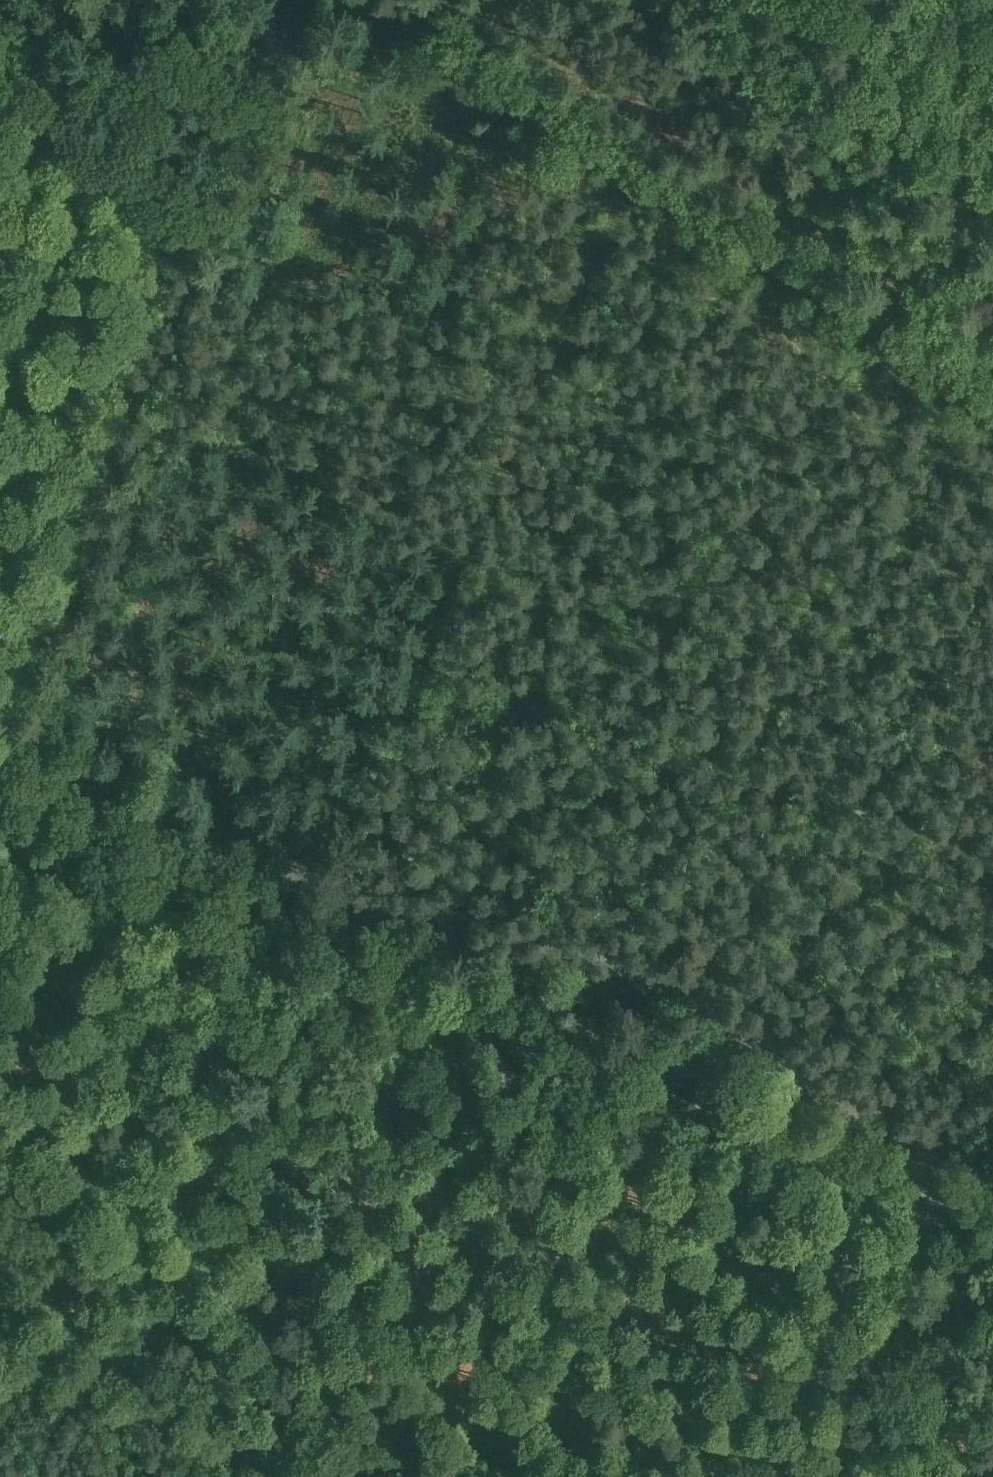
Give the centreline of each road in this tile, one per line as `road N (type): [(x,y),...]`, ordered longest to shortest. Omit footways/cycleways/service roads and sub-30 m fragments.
road 1 (unclassified): [(992,1175),(851,1106),(684,992),(299,887),(0,754)]
road 2 (primary): [(992,1224),(0,838)]
road 3 (track): [(992,396),(385,0)]

